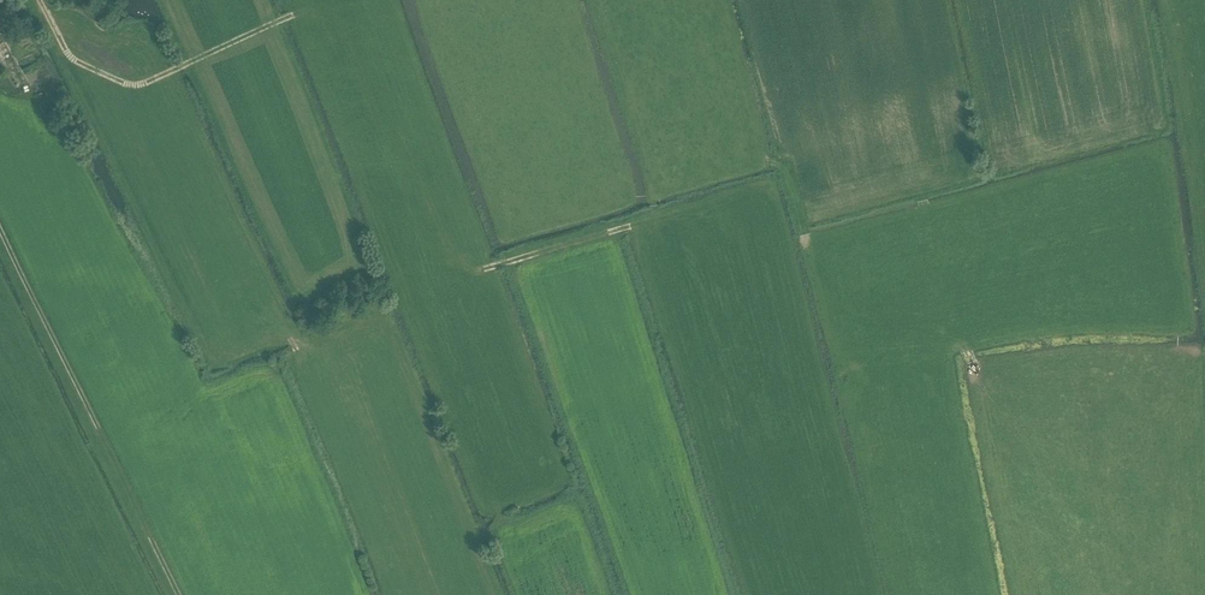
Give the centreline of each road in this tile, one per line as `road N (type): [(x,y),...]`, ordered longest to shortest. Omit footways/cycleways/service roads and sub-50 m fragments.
road 1 (track): [(0,226),(177,594)]
road 2 (track): [(38,0),(80,65),(130,84),(293,15)]

